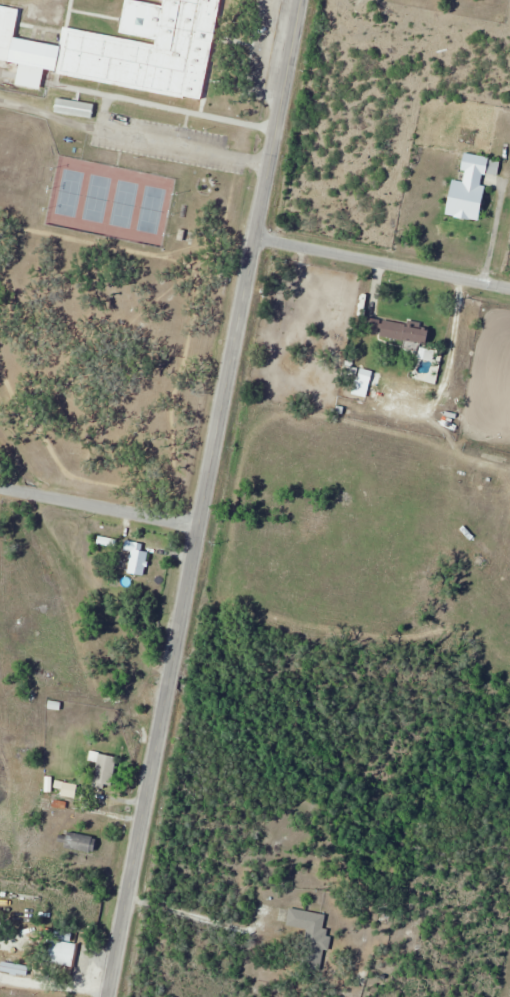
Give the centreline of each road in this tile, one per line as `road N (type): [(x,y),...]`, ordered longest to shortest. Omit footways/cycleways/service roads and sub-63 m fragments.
road 1 (secondary): [(201,521),(301,0)]
road 2 (secondary): [(201,521),(109,996)]
road 3 (residential): [(509,285),(255,233)]
road 4 (residential): [(201,521),(0,487)]

